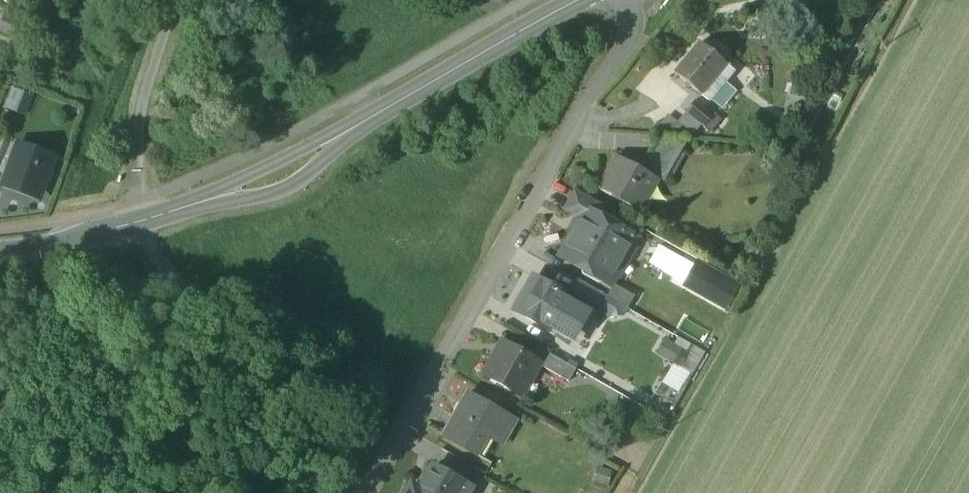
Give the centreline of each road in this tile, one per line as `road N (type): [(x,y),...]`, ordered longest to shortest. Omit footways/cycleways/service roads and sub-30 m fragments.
road 1 (residential): [(617,0),(628,25),(367,492)]
road 2 (tertiary): [(137,222),(277,174),(583,0)]
road 3 (track): [(251,492),(281,379),(258,329),(151,272),(137,222)]
road 4 (residential): [(137,222),(142,106),(176,0)]
road 5 (tertiary): [(137,222),(0,245)]

